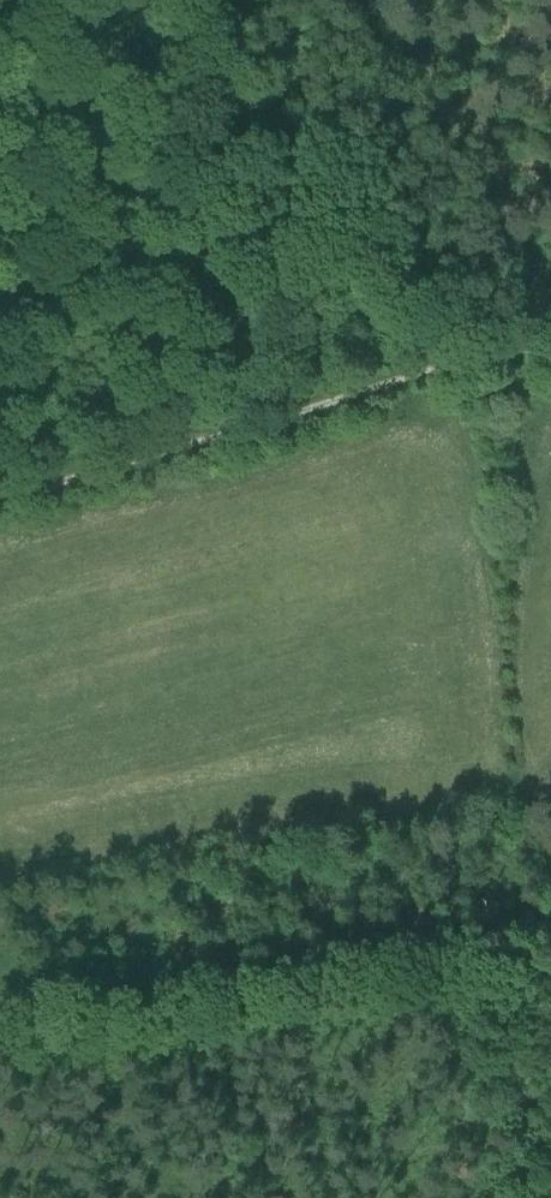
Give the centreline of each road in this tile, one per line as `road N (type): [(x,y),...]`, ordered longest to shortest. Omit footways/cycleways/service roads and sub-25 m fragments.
road 1 (track): [(0,495),(435,374),(550,351)]

